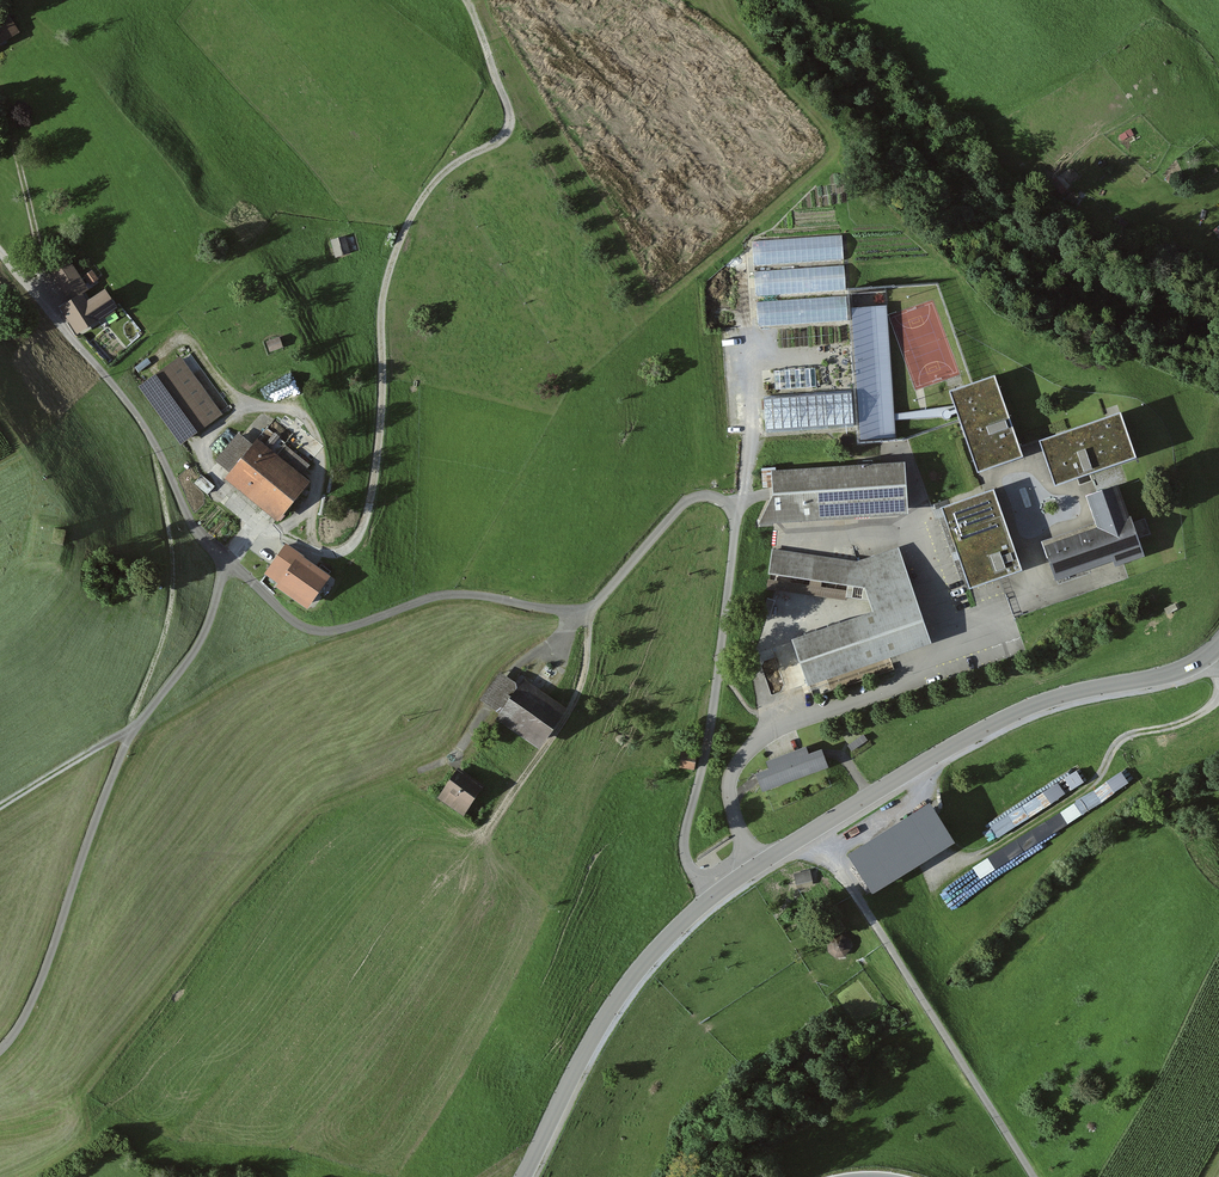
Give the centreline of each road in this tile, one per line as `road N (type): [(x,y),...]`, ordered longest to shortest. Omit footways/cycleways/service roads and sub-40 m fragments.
road 1 (unclassified): [(0,1051),(45,976),(133,728),(207,636),(227,562),(314,631),(439,596),(589,610),(613,592),(685,501),(727,503),(736,513),(729,589),(686,840),(708,901)]
road 2 (track): [(259,525),(333,555),(357,542),(363,528),(381,445),(385,294),(402,241),(429,190),(512,127),(468,0)]
road 3 (tertiary): [(708,901),(1025,707),(1179,672),(1218,647)]
road 4 (track): [(0,250),(134,410),(187,515),(227,562)]
road 5 (tertiary): [(523,1176),(615,999),(708,901)]
road 6 (track): [(0,91),(40,253),(43,303)]
road 7 (track): [(133,728),(0,807)]

